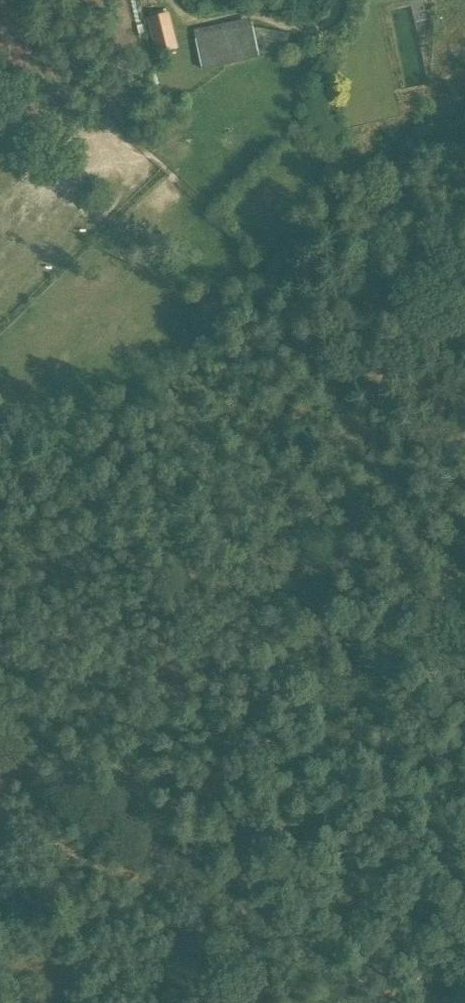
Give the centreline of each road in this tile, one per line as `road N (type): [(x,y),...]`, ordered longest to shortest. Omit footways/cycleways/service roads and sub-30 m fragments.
road 1 (track): [(0,737),(393,1002)]
road 2 (track): [(0,878),(10,744)]

